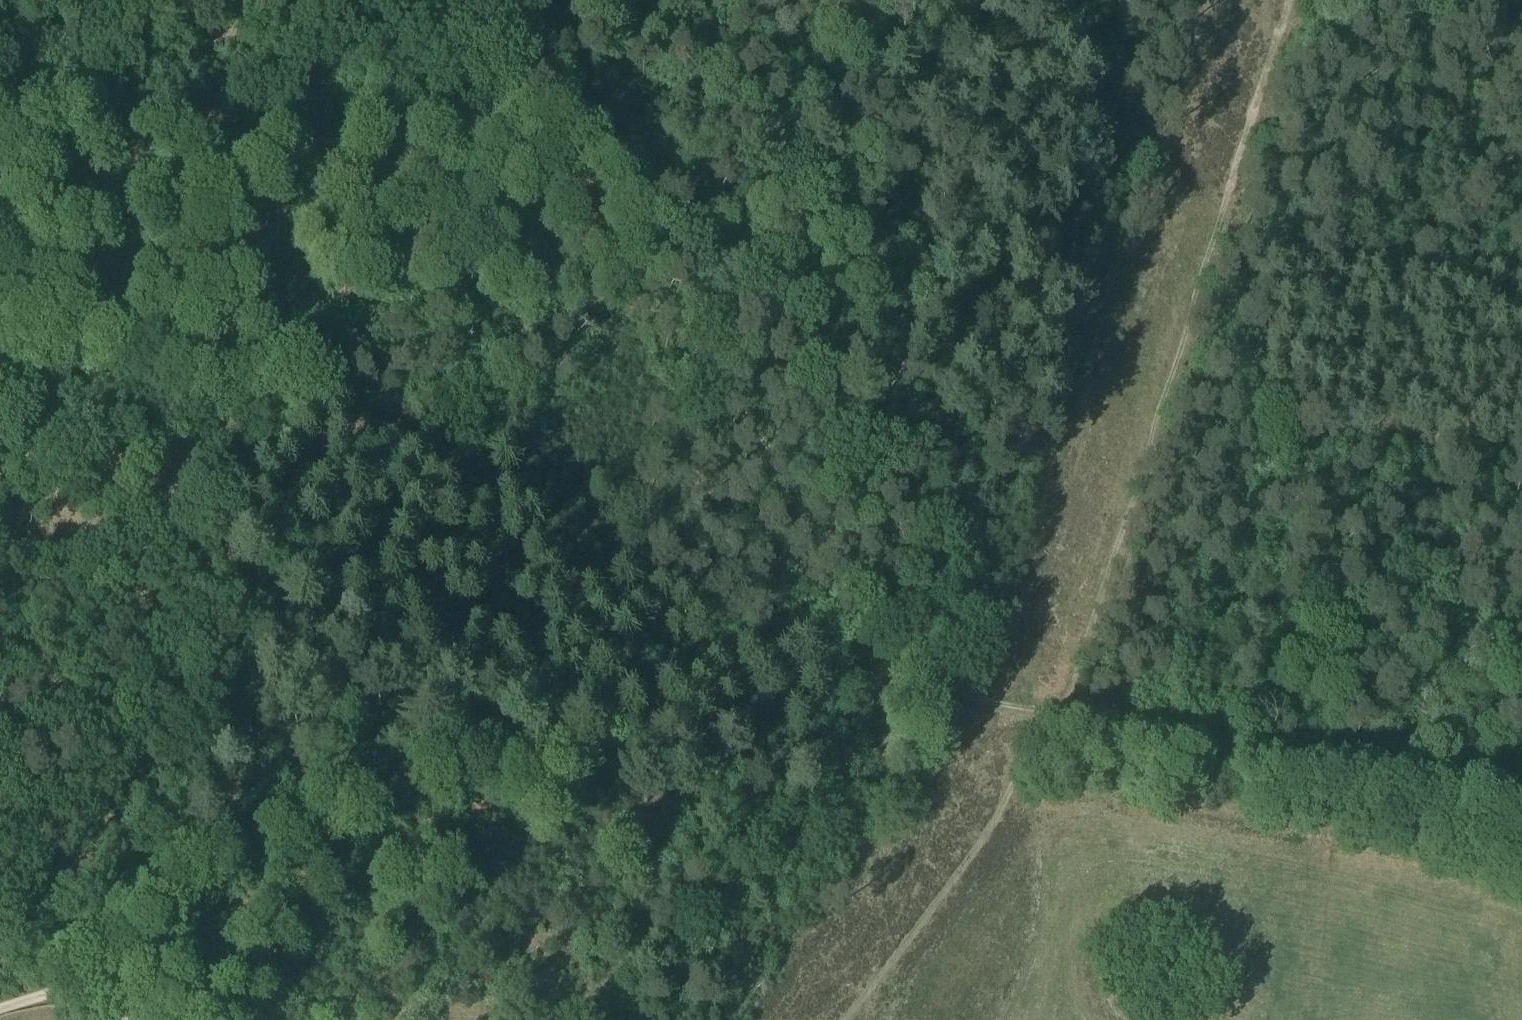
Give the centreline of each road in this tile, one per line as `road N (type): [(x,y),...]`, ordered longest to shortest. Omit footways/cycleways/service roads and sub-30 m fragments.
road 1 (track): [(88,130),(339,144),(487,140)]
road 2 (track): [(487,140),(495,103),(482,0)]

